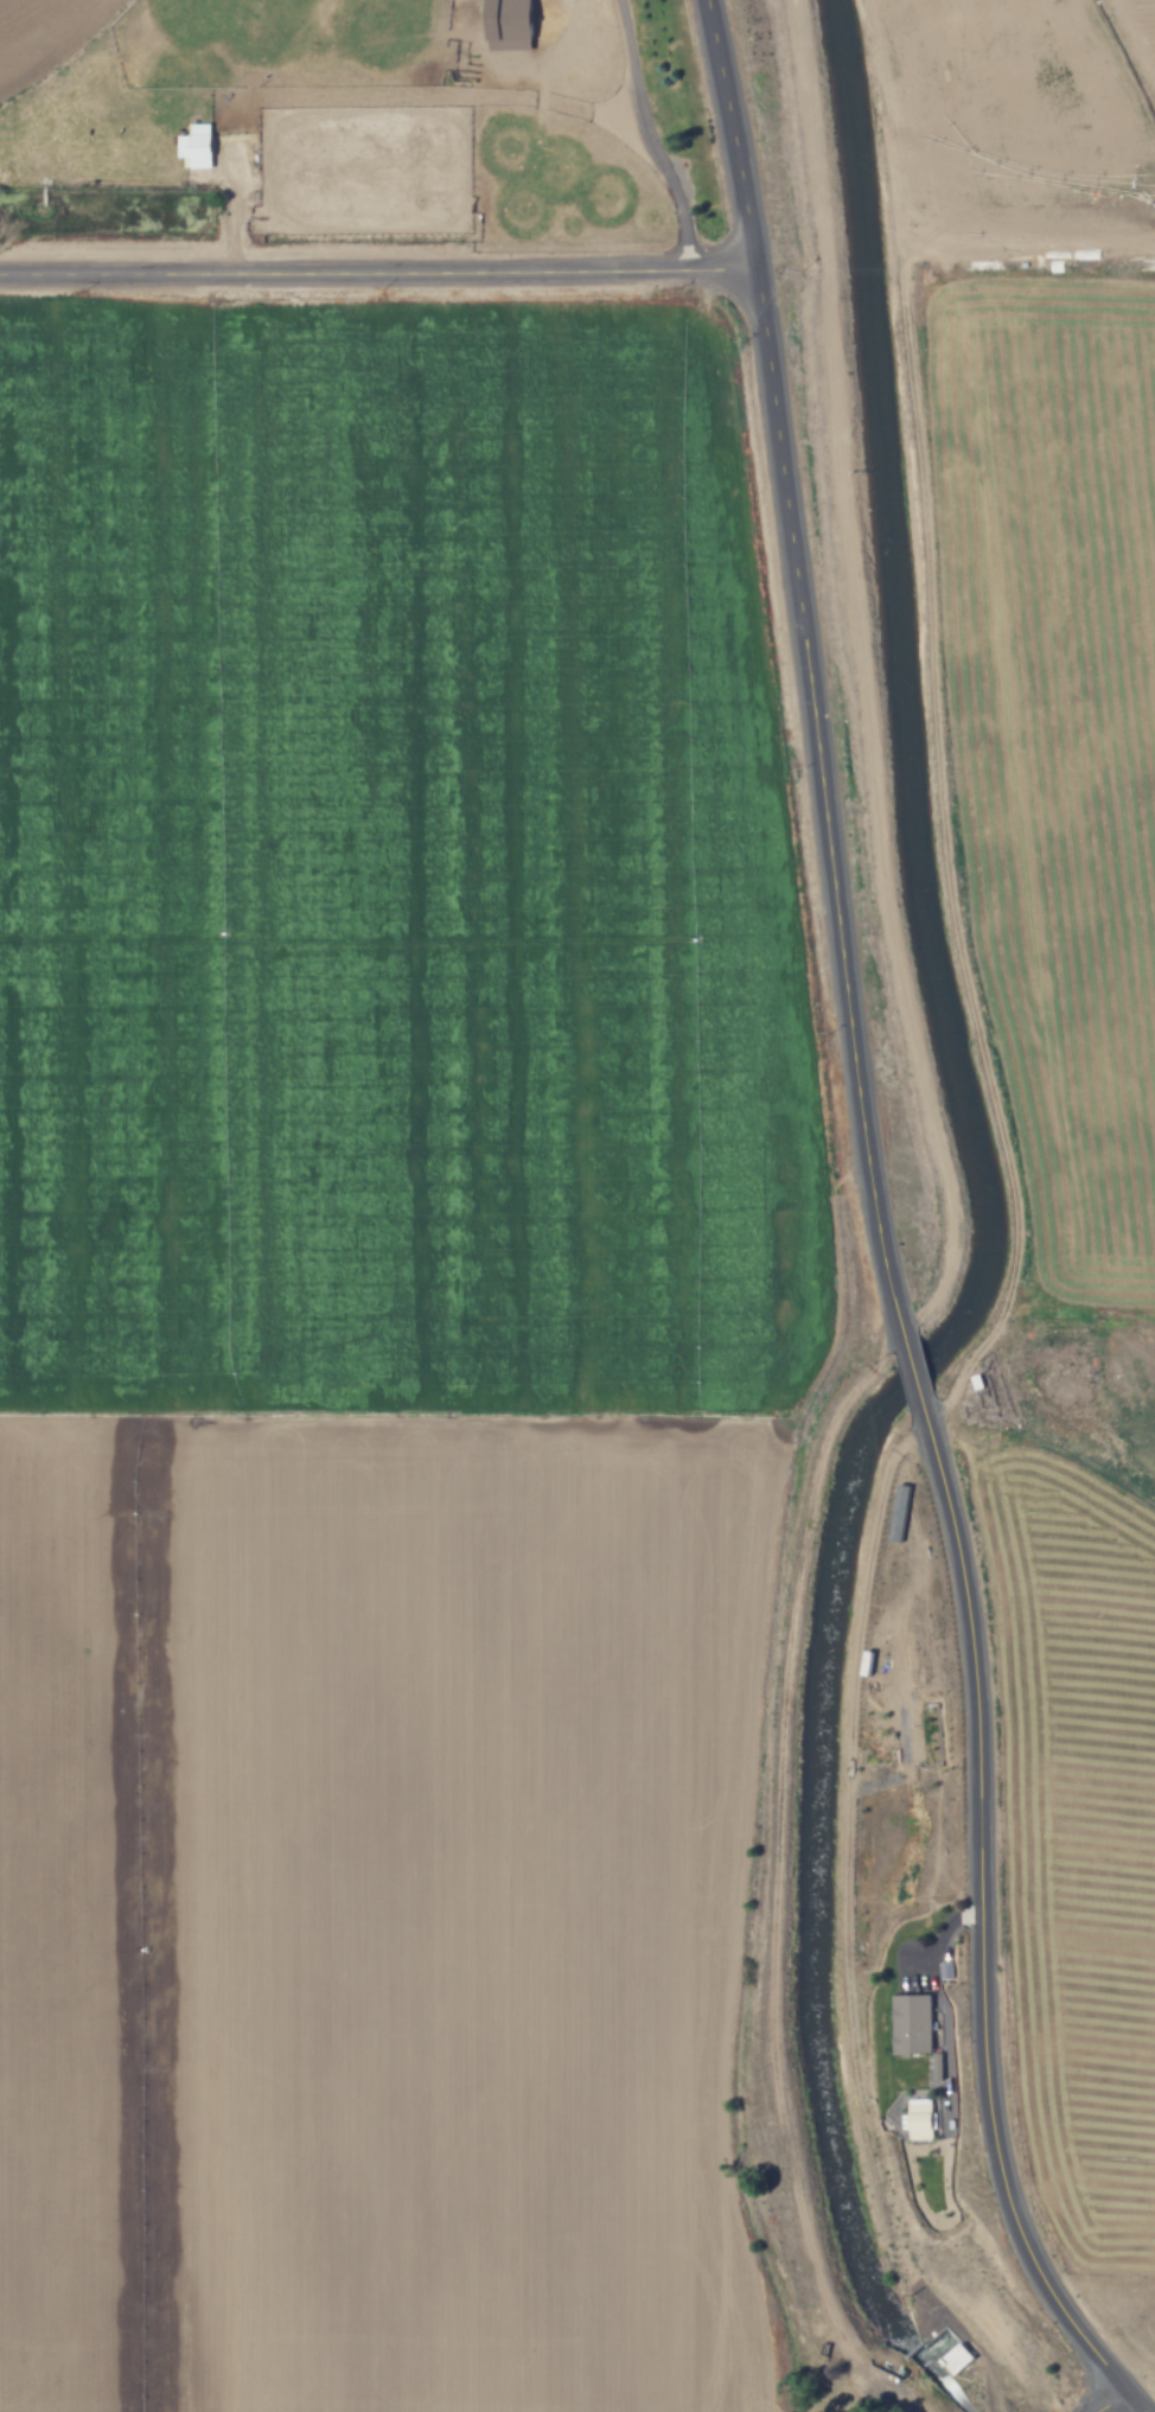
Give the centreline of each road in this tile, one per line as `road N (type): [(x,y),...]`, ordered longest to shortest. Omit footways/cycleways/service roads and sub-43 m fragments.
road 1 (residential): [(902,1334),(887,1274),(757,272),(707,0)]
road 2 (residential): [(1115,2389),(1040,2267),(1000,2148),(983,1946),(978,1685),(964,1581),(925,1418)]
road 3 (tertiary): [(757,272),(0,276)]

